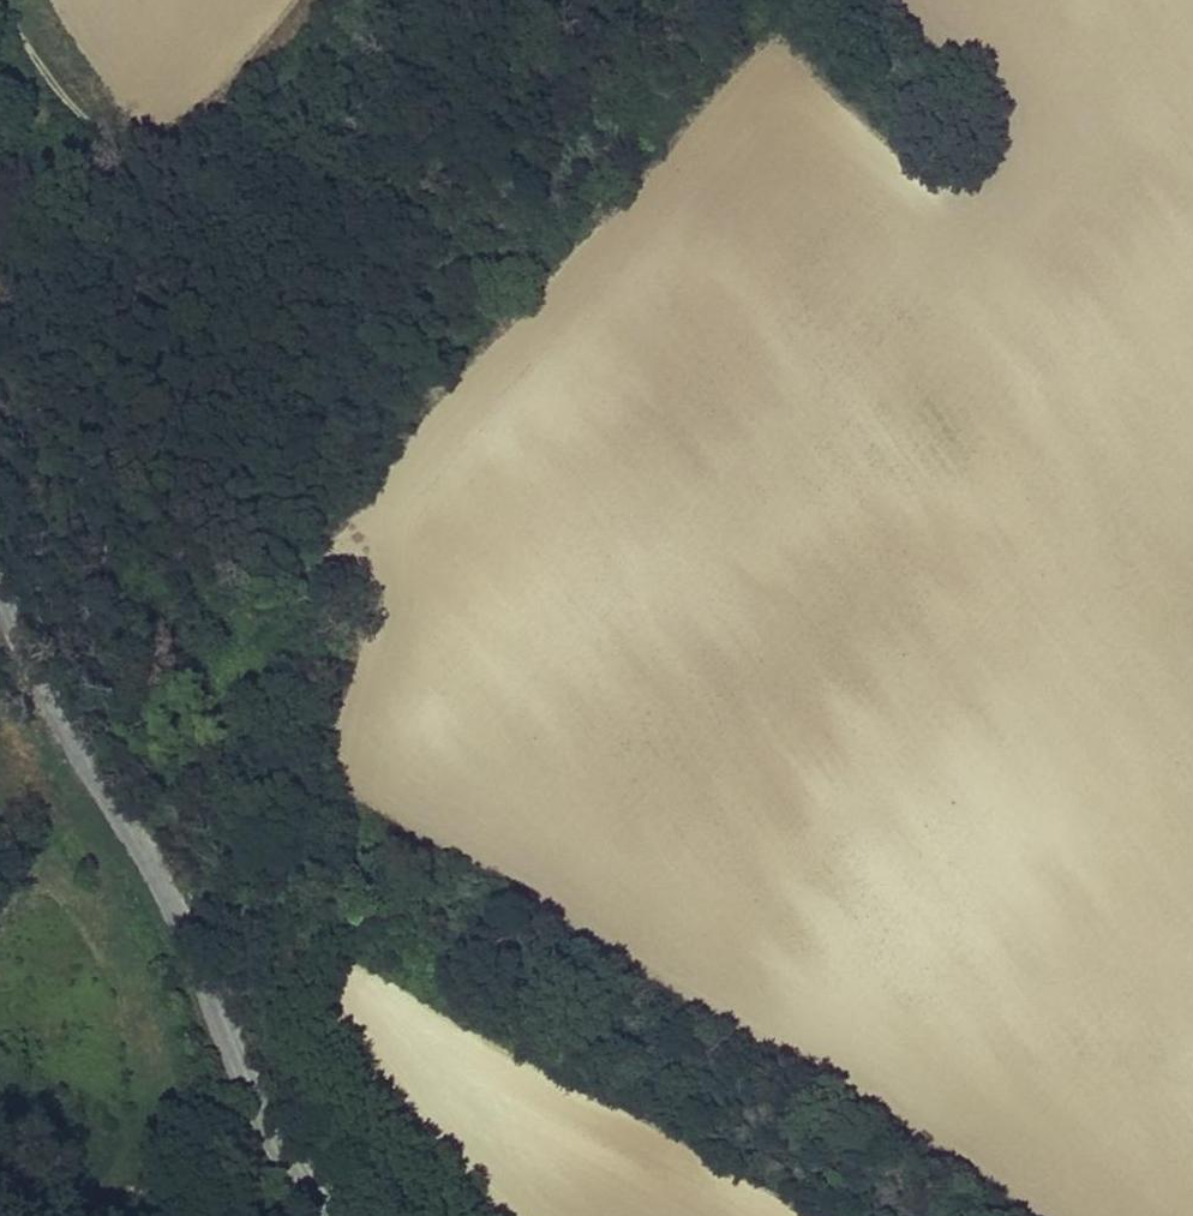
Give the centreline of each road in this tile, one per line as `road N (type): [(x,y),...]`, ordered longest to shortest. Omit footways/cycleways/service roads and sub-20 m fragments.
road 1 (unclassified): [(0,585),(28,651),(194,947),(251,1096),(328,1215)]

